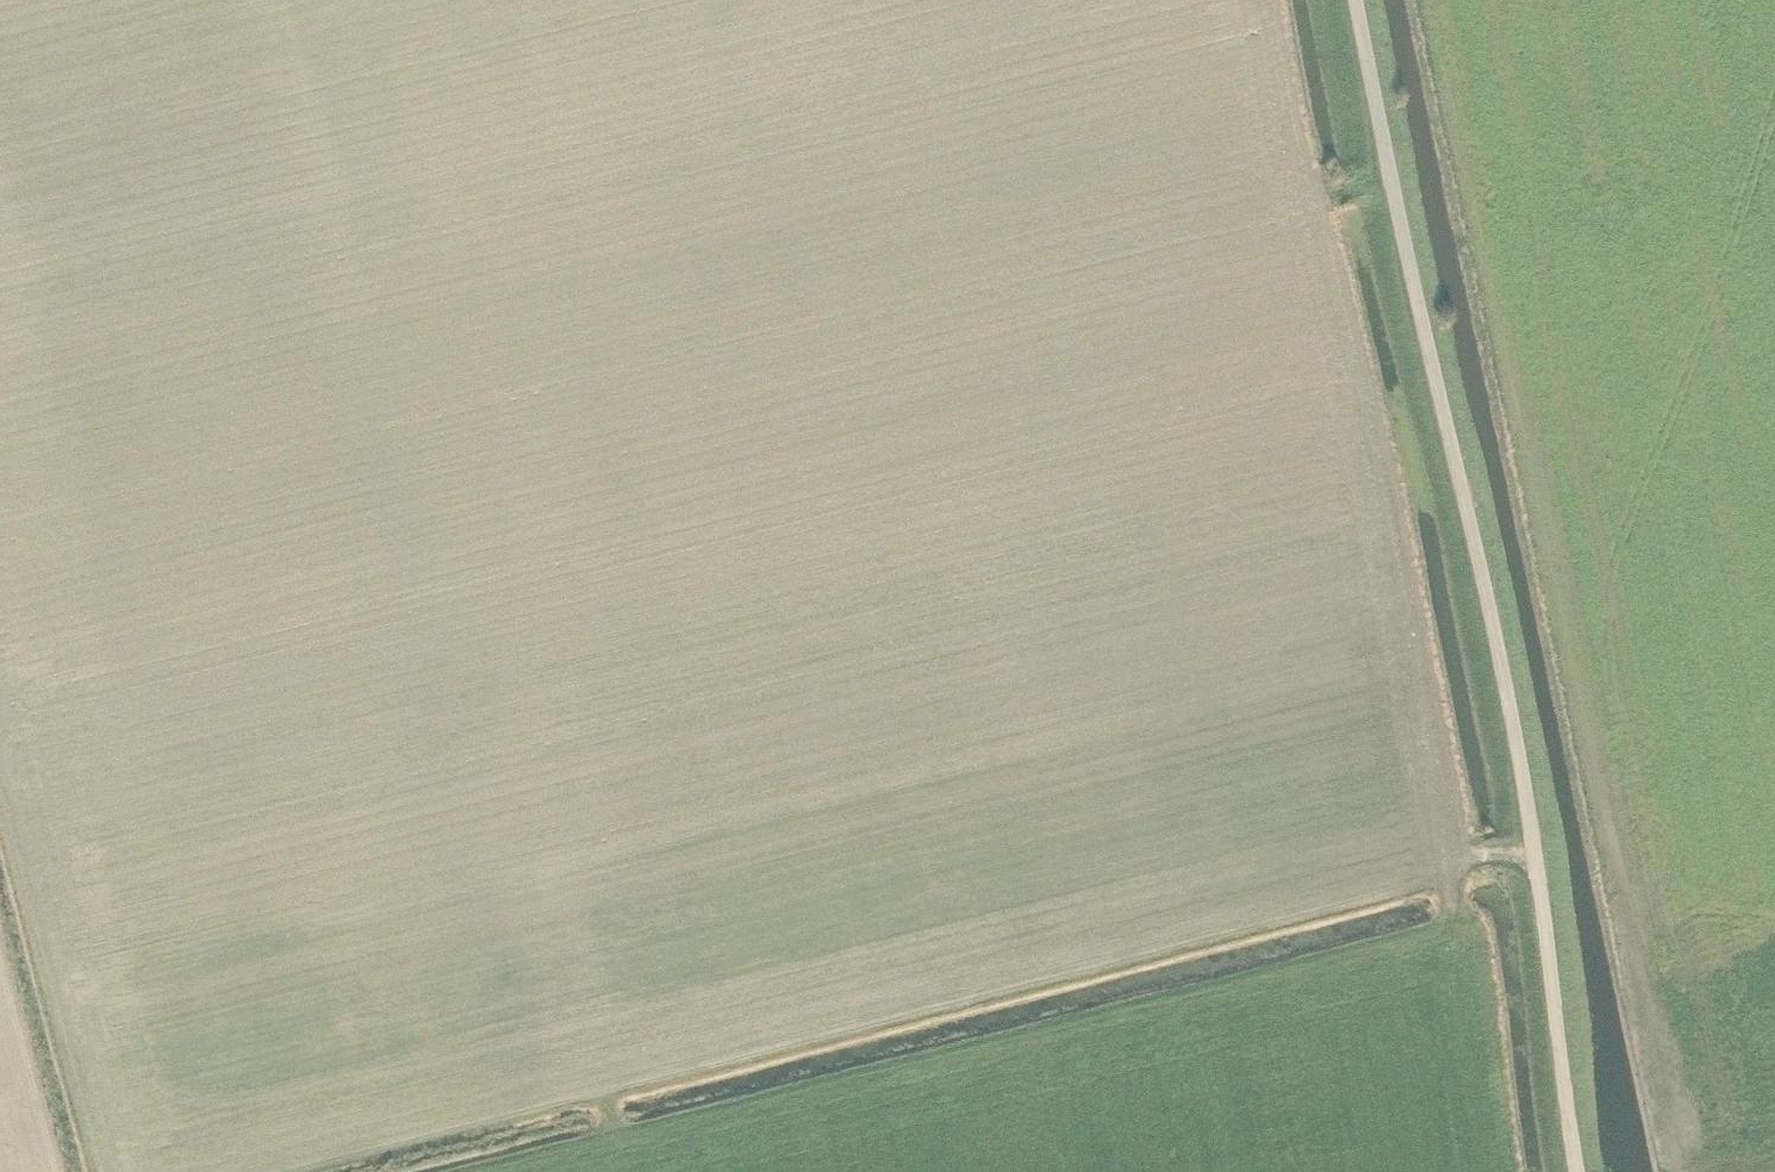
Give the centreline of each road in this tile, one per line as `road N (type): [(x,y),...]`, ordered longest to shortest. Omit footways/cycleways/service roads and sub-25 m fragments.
road 1 (unclassified): [(1576,1171),(1514,723),(1356,0)]

